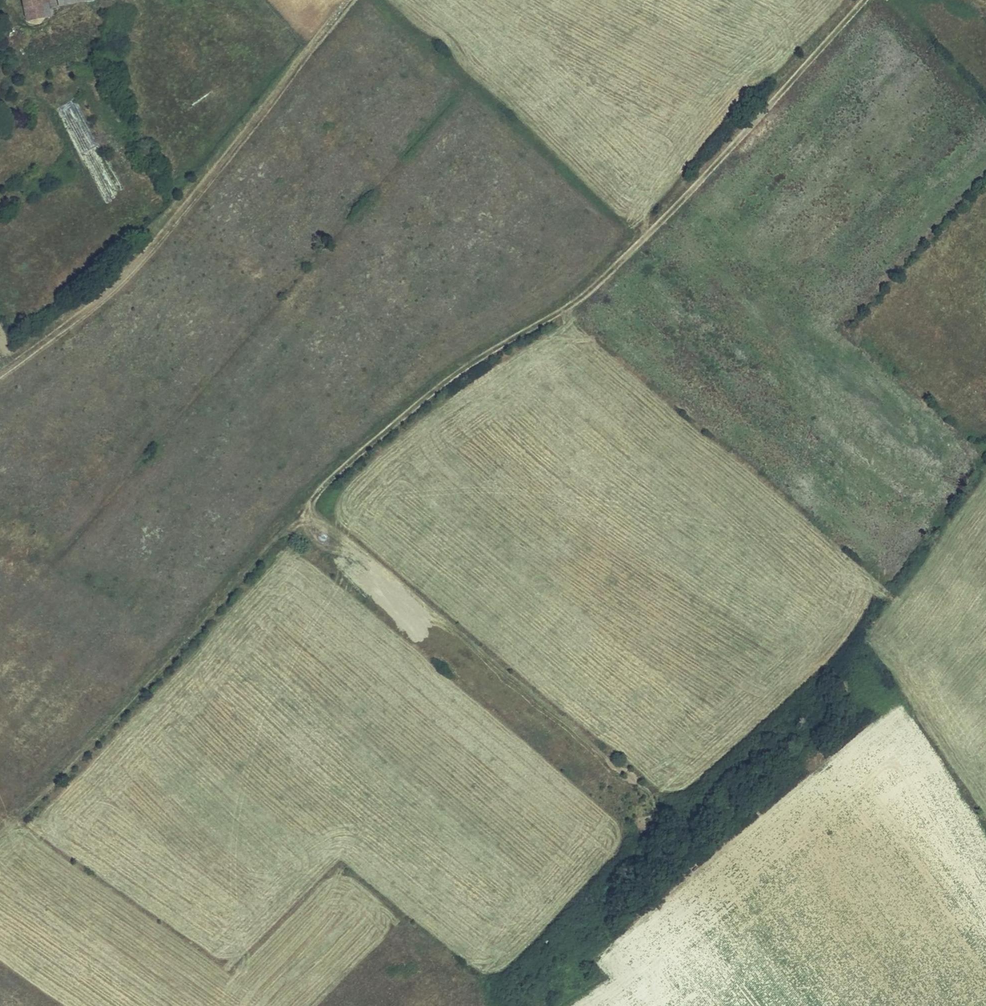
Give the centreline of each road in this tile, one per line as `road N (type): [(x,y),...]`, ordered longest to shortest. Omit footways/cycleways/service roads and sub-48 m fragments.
road 1 (track): [(0,836),(166,669),(347,464),(463,370),(574,305),(632,254),(862,0)]
road 2 (track): [(346,0),(198,183),(91,298),(0,369)]

